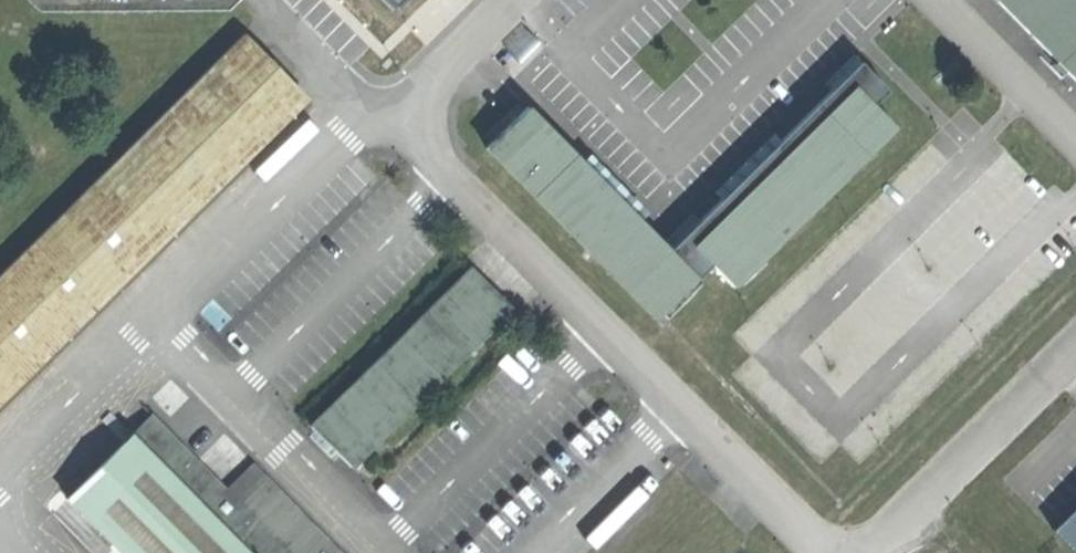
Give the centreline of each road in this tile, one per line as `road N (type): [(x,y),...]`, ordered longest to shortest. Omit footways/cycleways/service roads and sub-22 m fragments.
road 1 (unclassified): [(511,0),(454,57),(426,118),(456,175),(825,552)]
road 2 (unclassified): [(867,552),(1075,348)]
road 3 (unclassified): [(938,0),(1075,142)]

